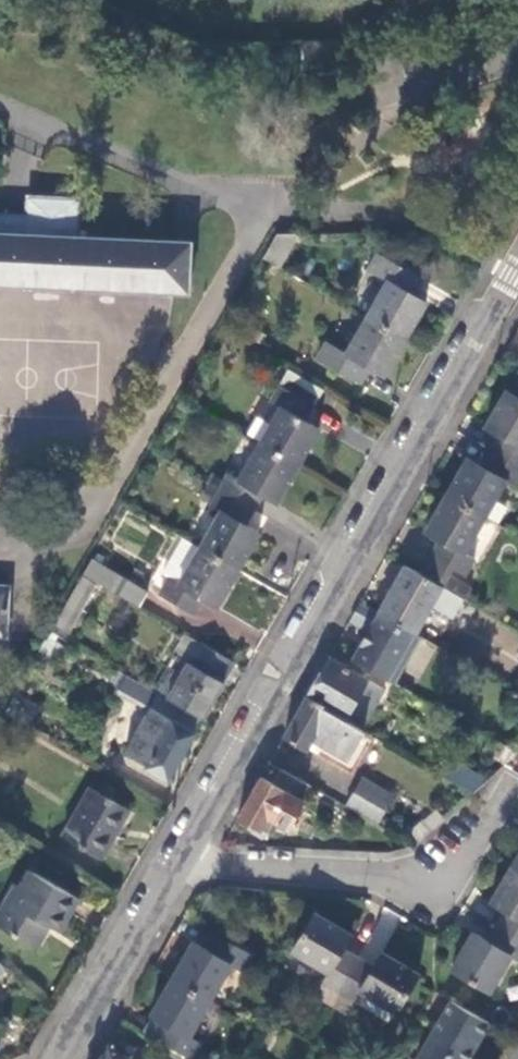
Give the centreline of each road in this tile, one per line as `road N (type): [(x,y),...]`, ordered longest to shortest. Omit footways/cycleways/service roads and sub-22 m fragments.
road 1 (residential): [(517,274),(179,859)]
road 2 (residential): [(179,859),(428,882),(507,794)]
road 3 (residential): [(179,859),(63,1058)]

